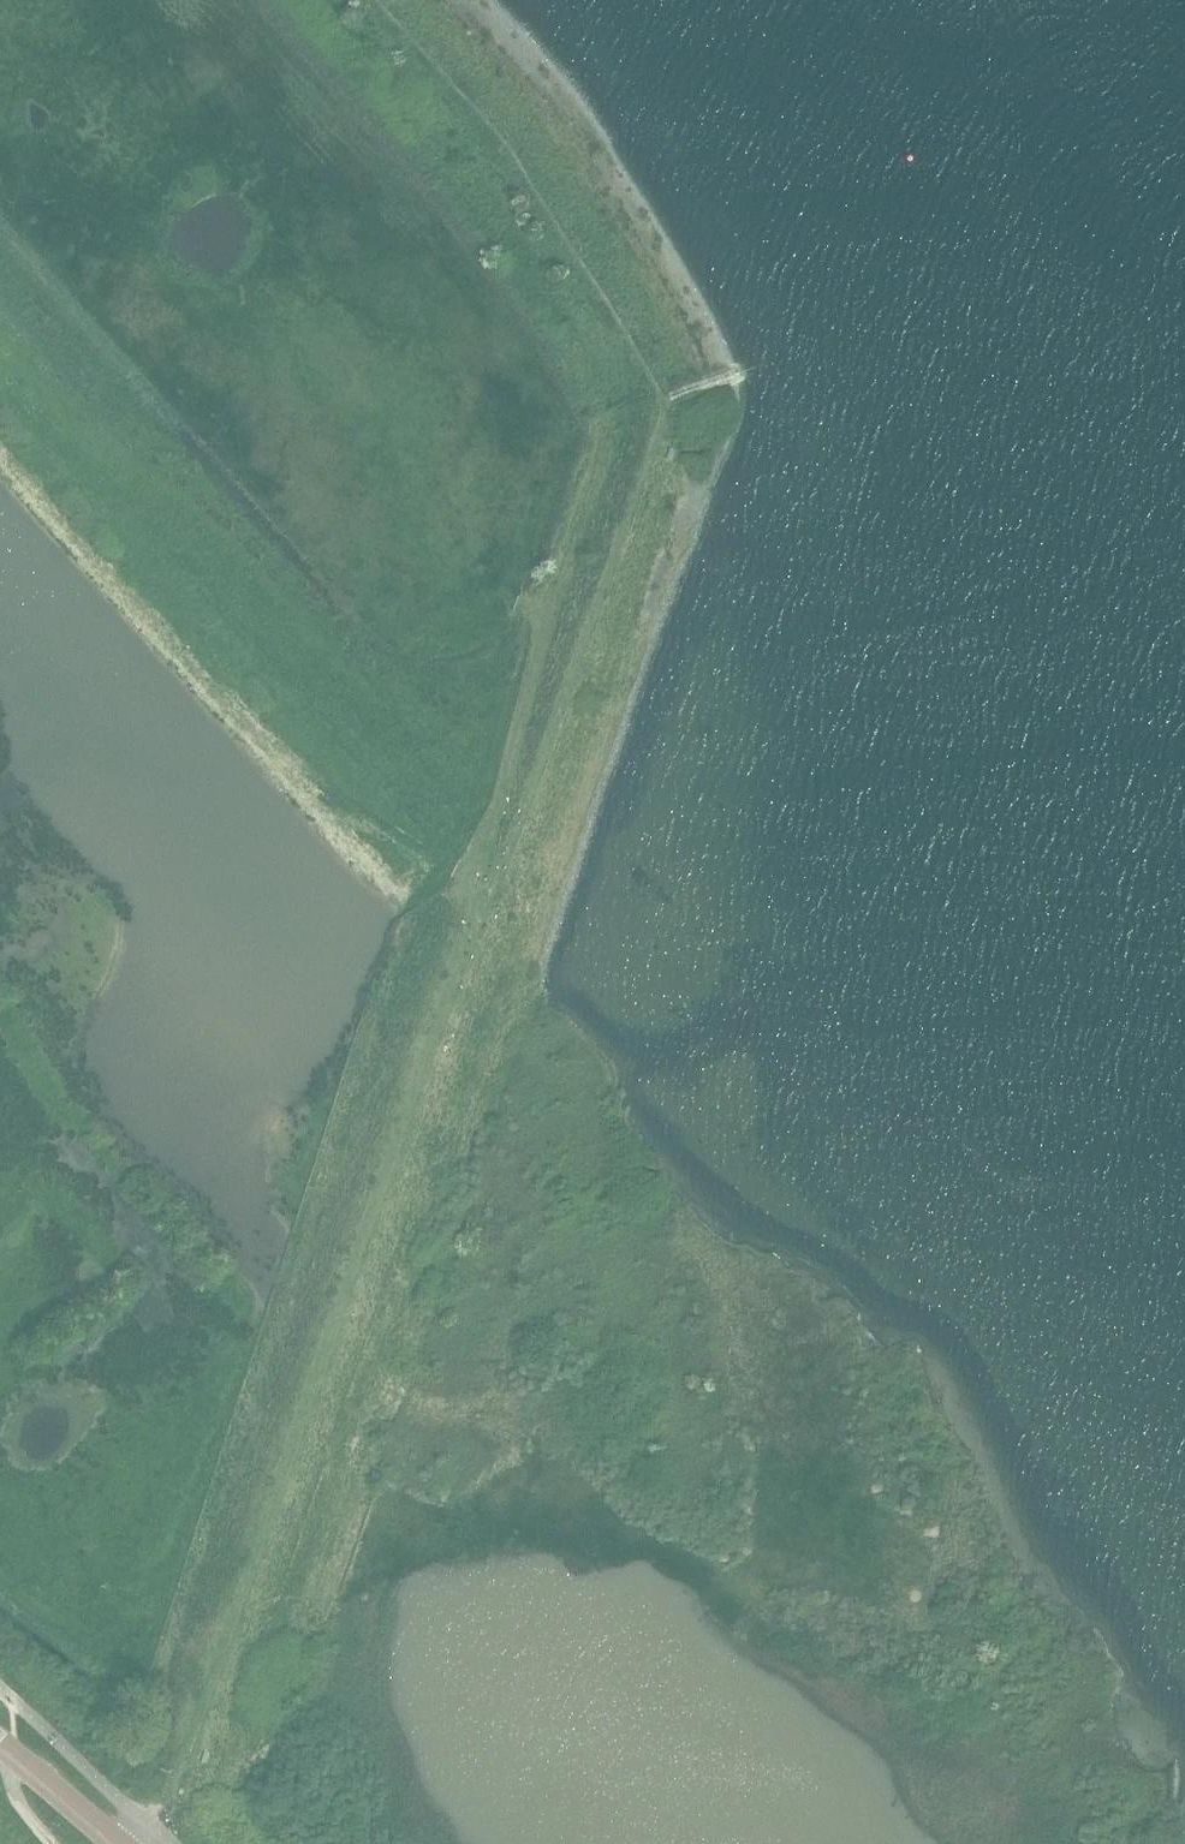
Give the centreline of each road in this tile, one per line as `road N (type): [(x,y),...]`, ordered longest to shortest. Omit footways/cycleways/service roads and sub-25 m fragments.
road 1 (secondary): [(121,1843),(0,1744)]

